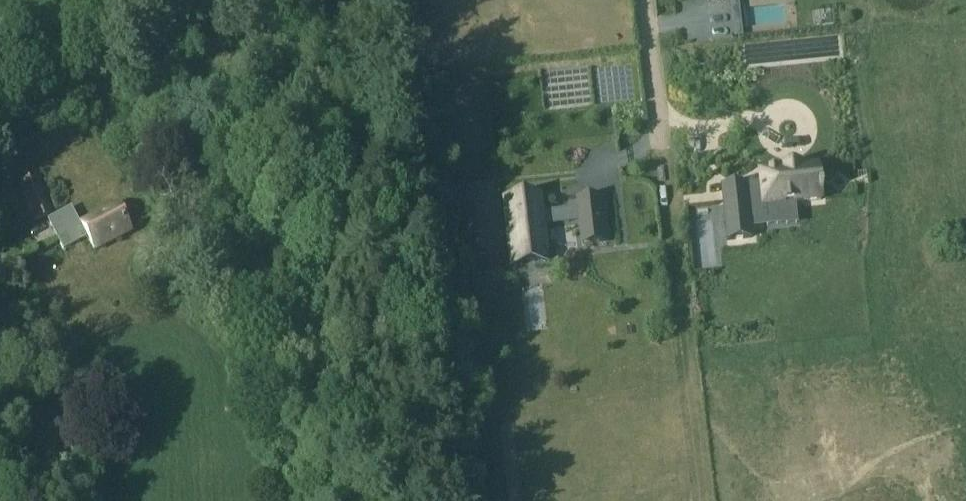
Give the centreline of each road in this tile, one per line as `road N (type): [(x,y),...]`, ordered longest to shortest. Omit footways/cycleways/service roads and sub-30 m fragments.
road 1 (track): [(0,88),(123,0)]

